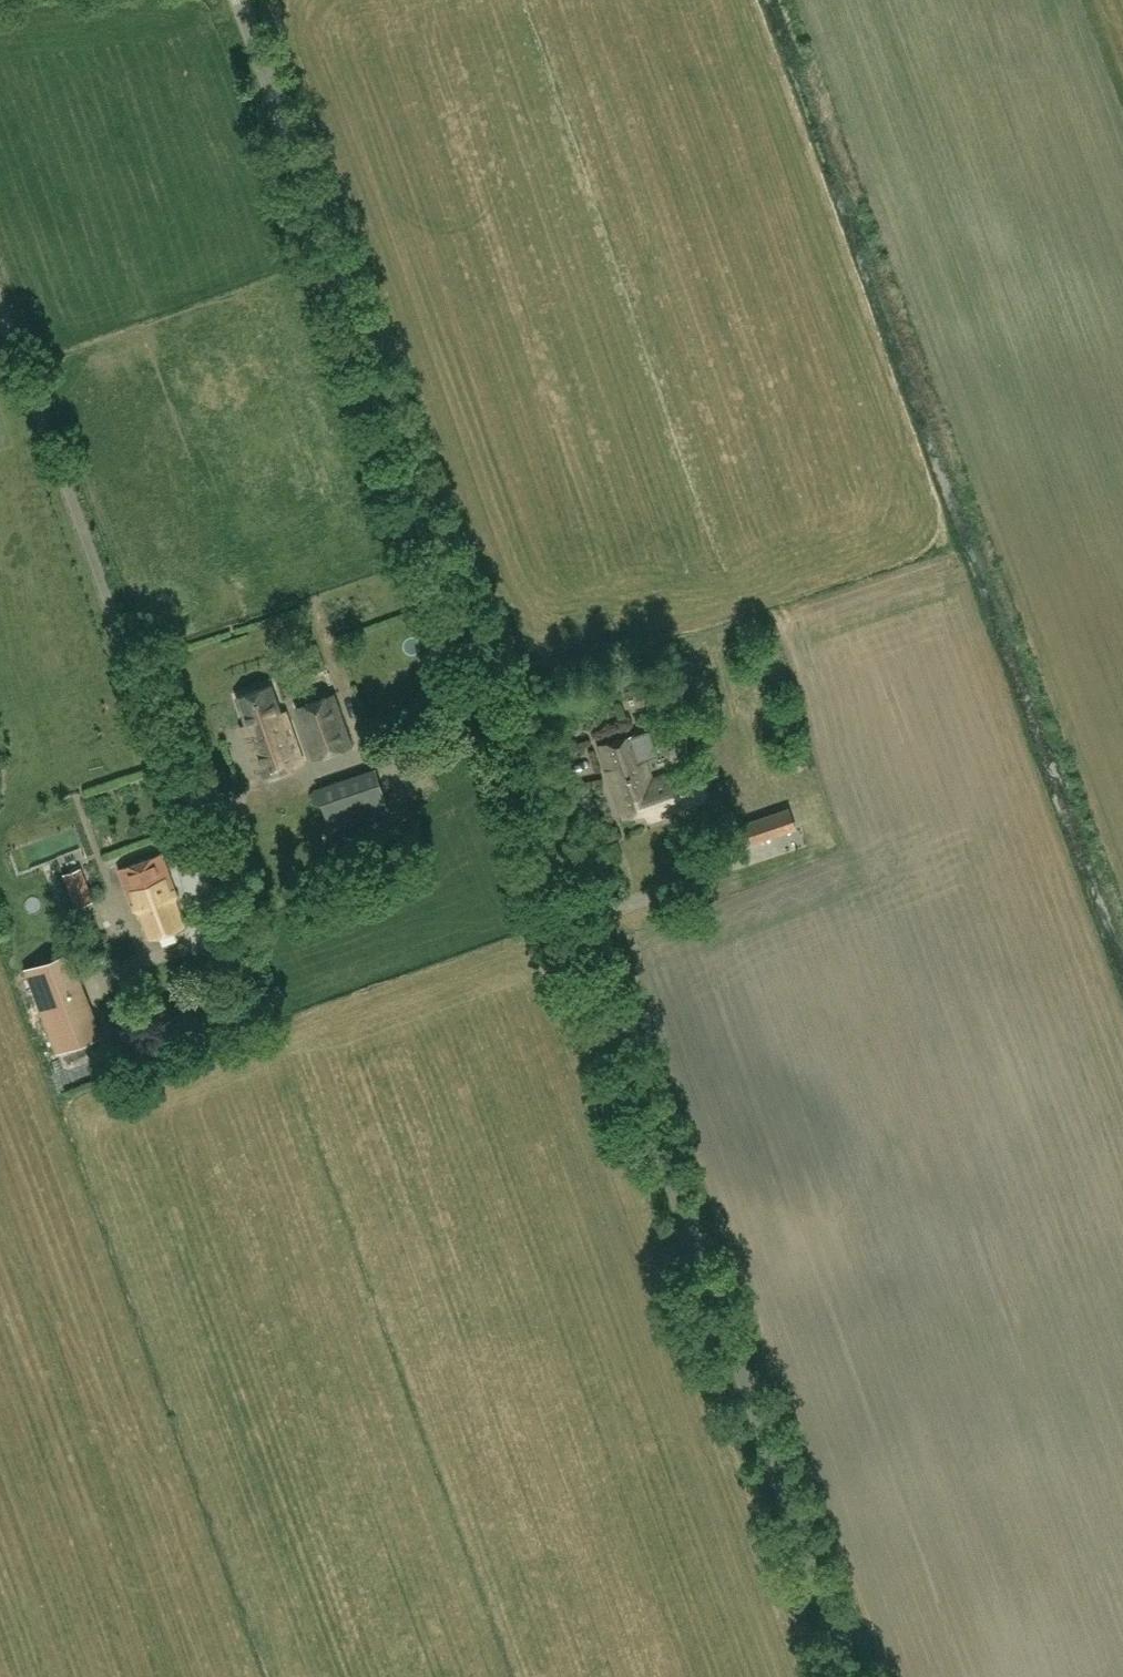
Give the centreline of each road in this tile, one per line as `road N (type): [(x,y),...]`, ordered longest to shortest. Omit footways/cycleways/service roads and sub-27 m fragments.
road 1 (unclassified): [(865,1676),(252,0)]

